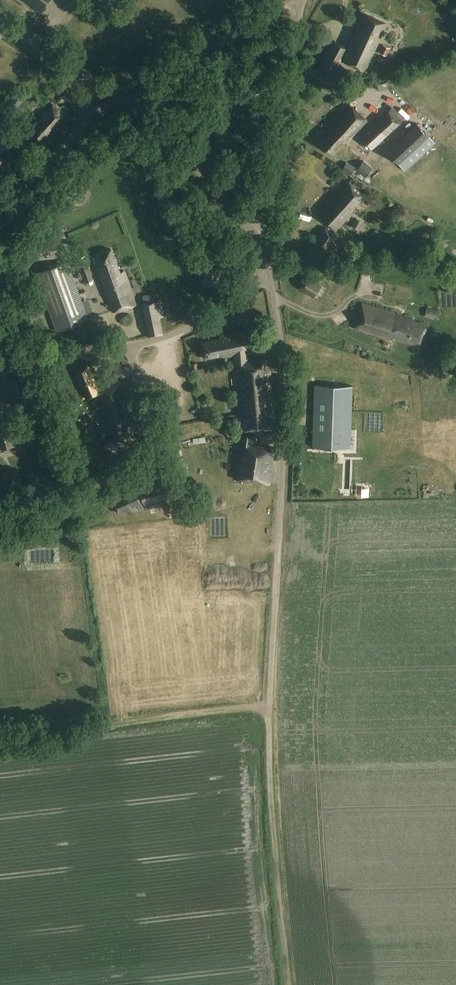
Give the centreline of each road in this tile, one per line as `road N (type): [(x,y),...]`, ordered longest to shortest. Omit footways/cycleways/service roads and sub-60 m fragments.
road 1 (unclassified): [(278,565),(285,405),(270,274)]
road 2 (track): [(269,706),(288,984)]
road 3 (track): [(269,706),(0,735)]
road 4 (residential): [(264,246),(304,0)]
road 5 (unclassified): [(264,246),(158,129),(119,100)]
road 6 (unclassified): [(119,100),(287,0)]
road 7 (residential): [(130,347),(197,323),(270,274)]
road 8 (track): [(278,565),(269,706)]
road 9 (residential): [(0,375),(130,347)]
road 10 (residential): [(88,122),(0,212)]

